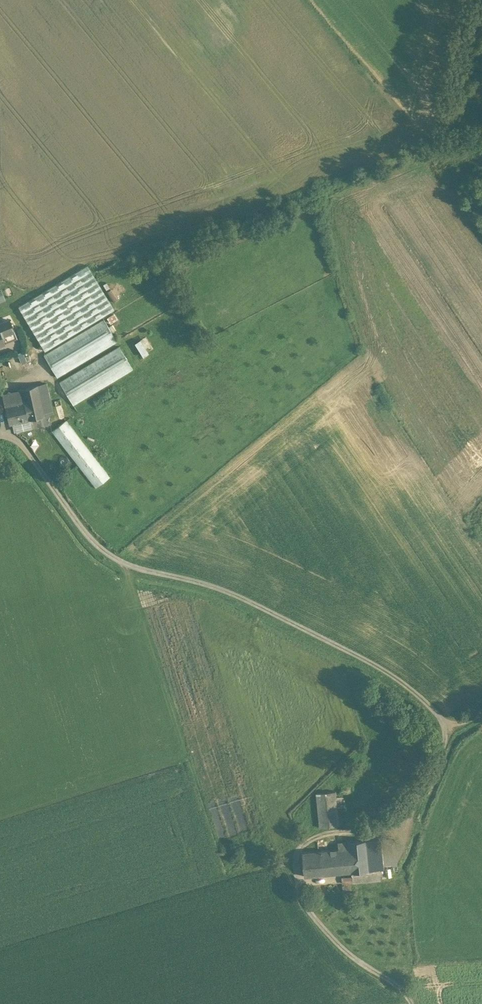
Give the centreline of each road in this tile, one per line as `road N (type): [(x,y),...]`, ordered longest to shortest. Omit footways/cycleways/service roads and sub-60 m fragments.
road 1 (track): [(23,442),(110,554),(246,595),(369,655),(458,721),(423,800),(403,821),(301,850),(302,890),(313,912),(417,1003)]

